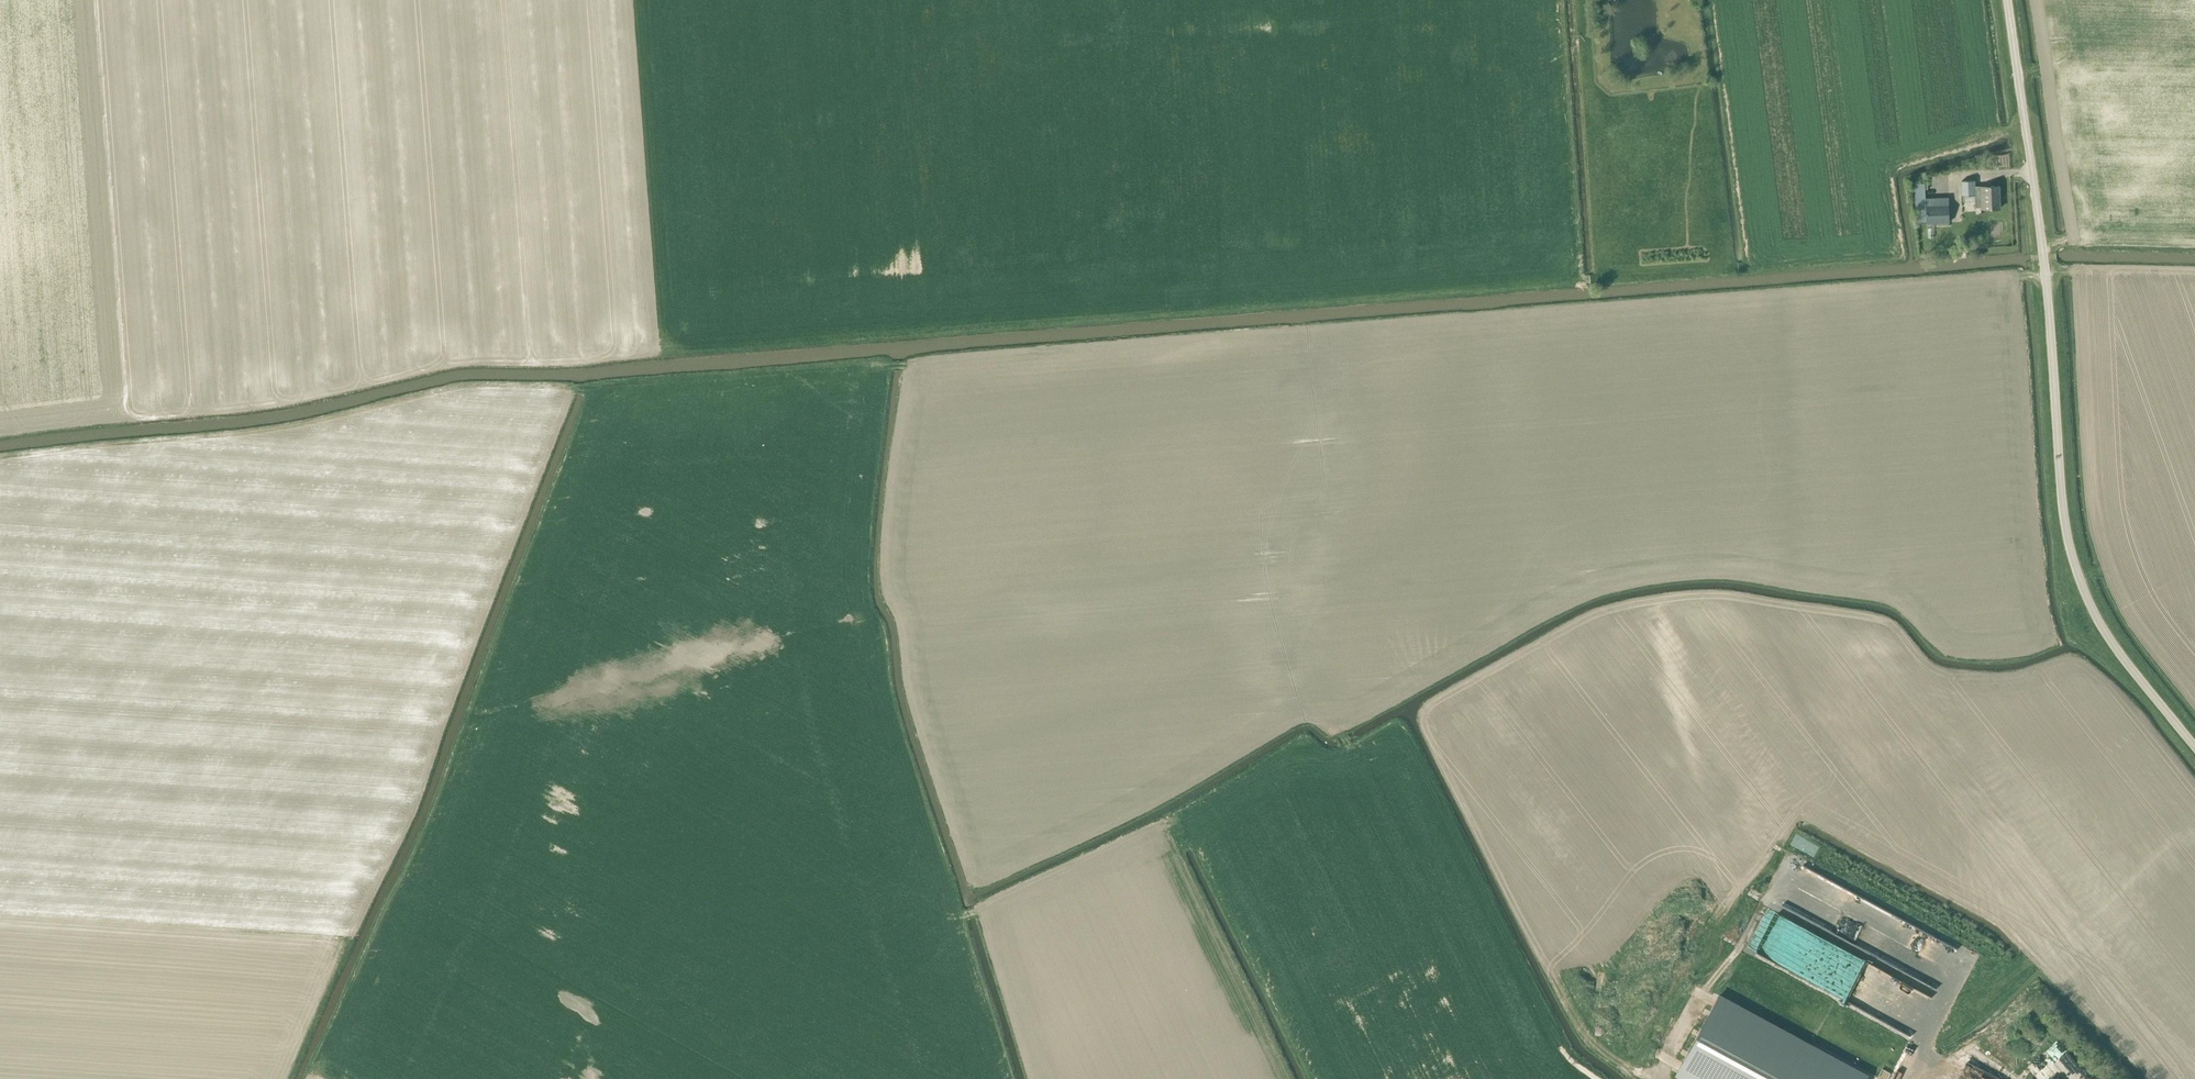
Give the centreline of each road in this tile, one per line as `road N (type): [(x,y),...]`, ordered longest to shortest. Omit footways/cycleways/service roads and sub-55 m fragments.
road 1 (unclassified): [(2194,745),(2102,626),(2067,536),(2041,237),(2006,0)]

